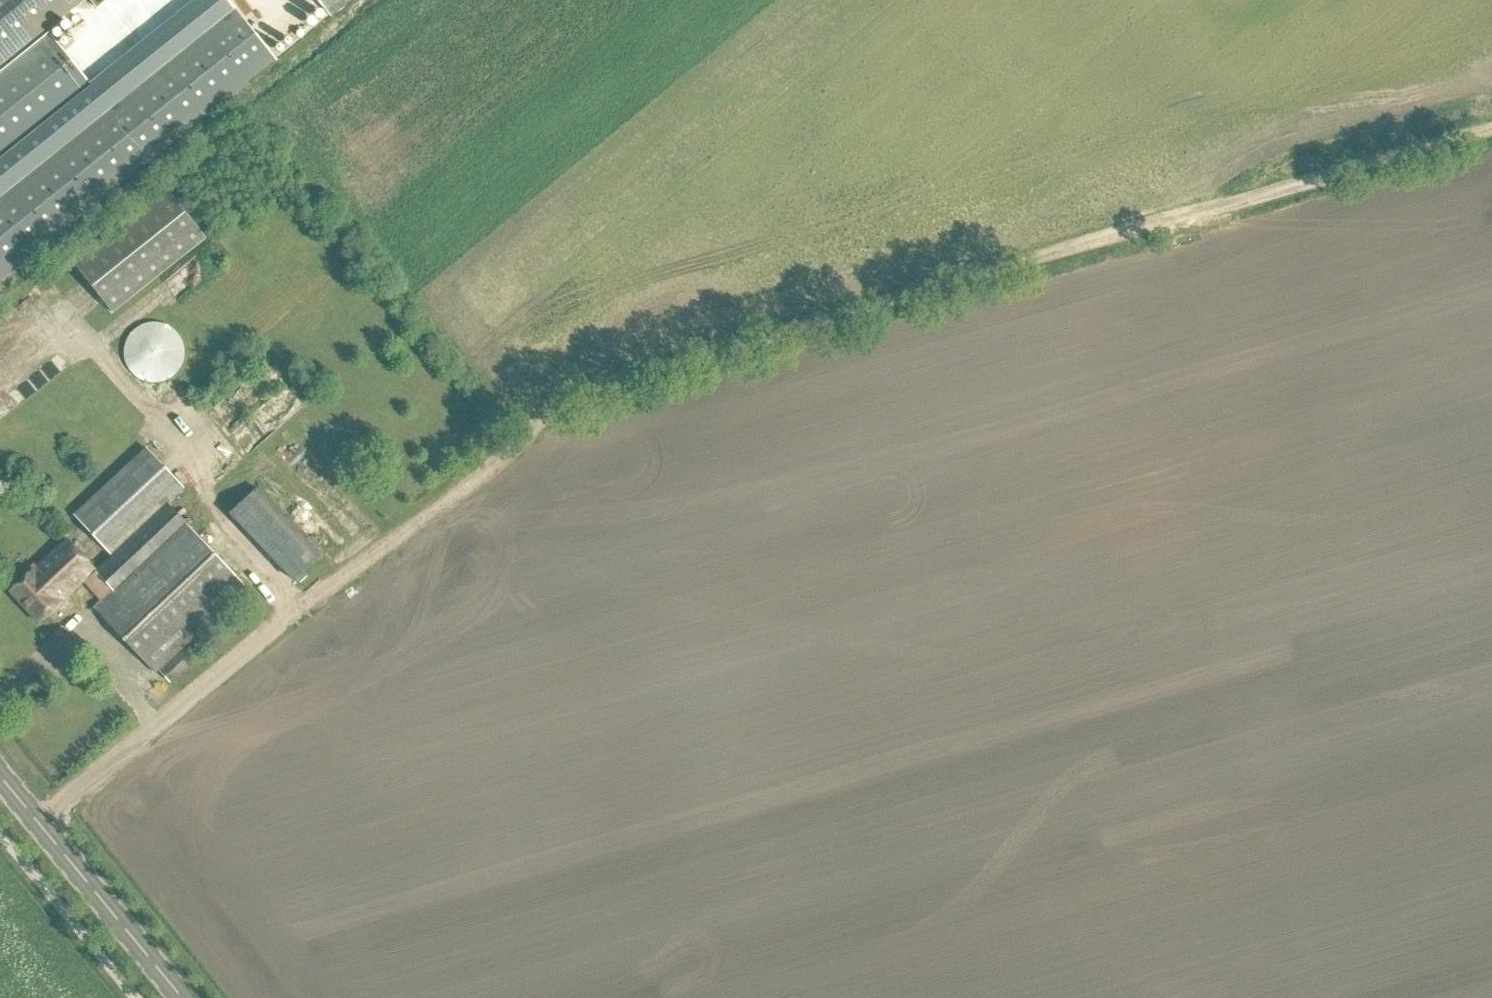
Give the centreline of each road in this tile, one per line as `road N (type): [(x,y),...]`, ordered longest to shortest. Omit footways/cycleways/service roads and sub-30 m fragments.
road 1 (track): [(41,826),(555,405),(596,386),(1491,127)]
road 2 (secondary): [(182,997),(0,777)]

